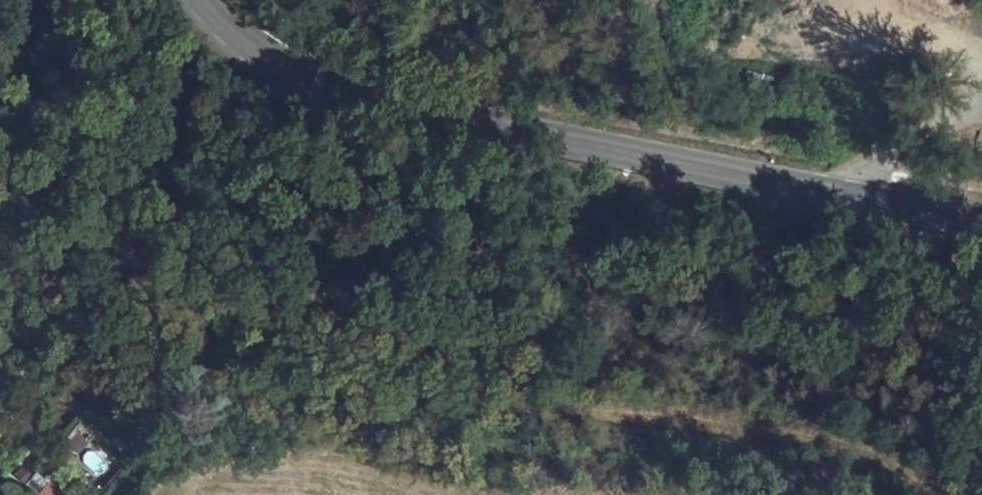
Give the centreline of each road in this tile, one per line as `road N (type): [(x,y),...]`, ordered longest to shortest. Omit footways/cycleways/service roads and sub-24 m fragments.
road 1 (secondary): [(981,220),(439,113),(310,76),(243,40),(207,0)]

